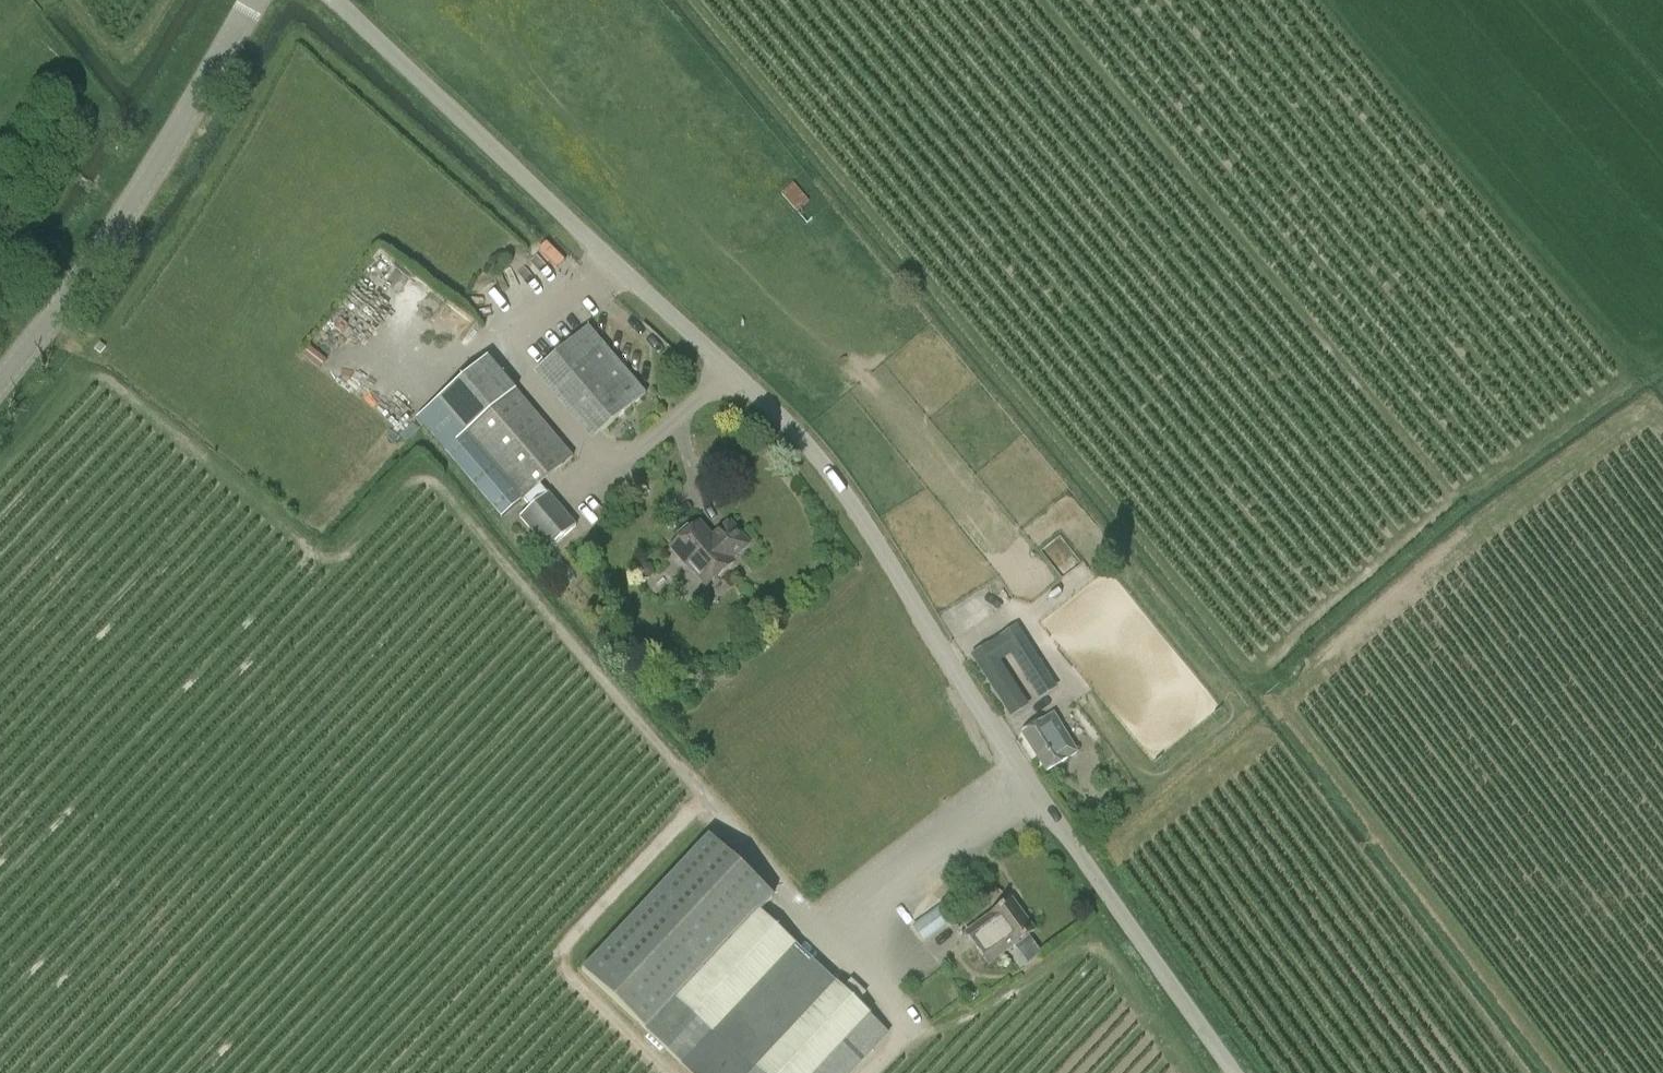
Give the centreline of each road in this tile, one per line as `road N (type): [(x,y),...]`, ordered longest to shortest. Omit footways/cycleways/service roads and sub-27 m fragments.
road 1 (unclassified): [(1239,1072),(823,458),(330,0)]
road 2 (unclassified): [(0,397),(90,290),(259,0)]

